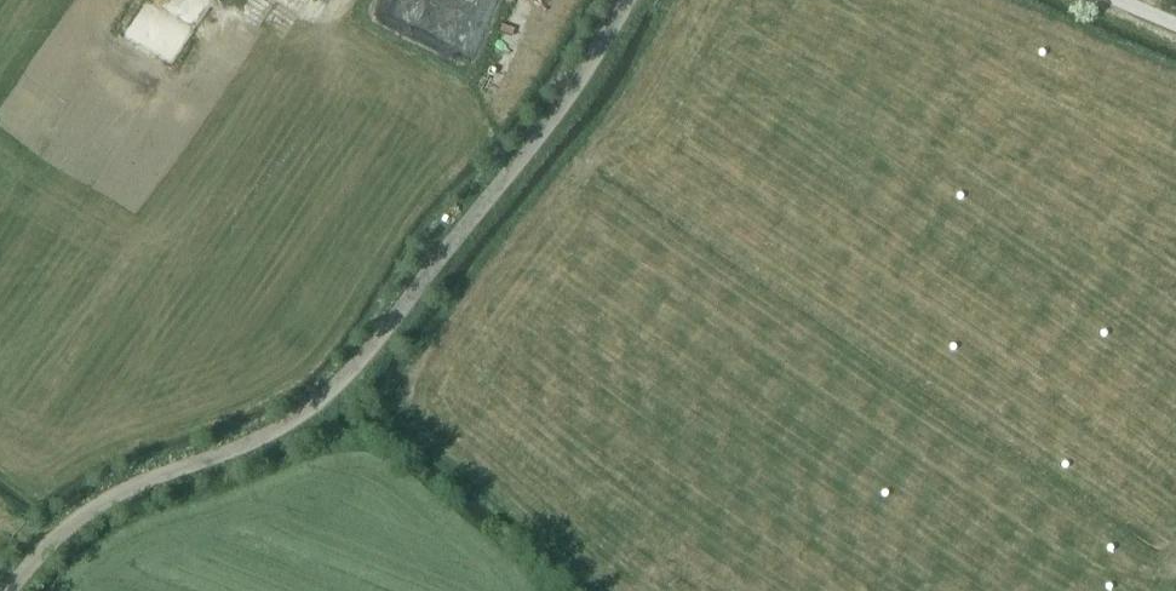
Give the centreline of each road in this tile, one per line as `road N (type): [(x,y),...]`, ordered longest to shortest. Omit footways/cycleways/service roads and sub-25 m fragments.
road 1 (track): [(629,0),(592,60),(363,354),(302,412),(236,450),(134,484),(71,530),(20,590)]

